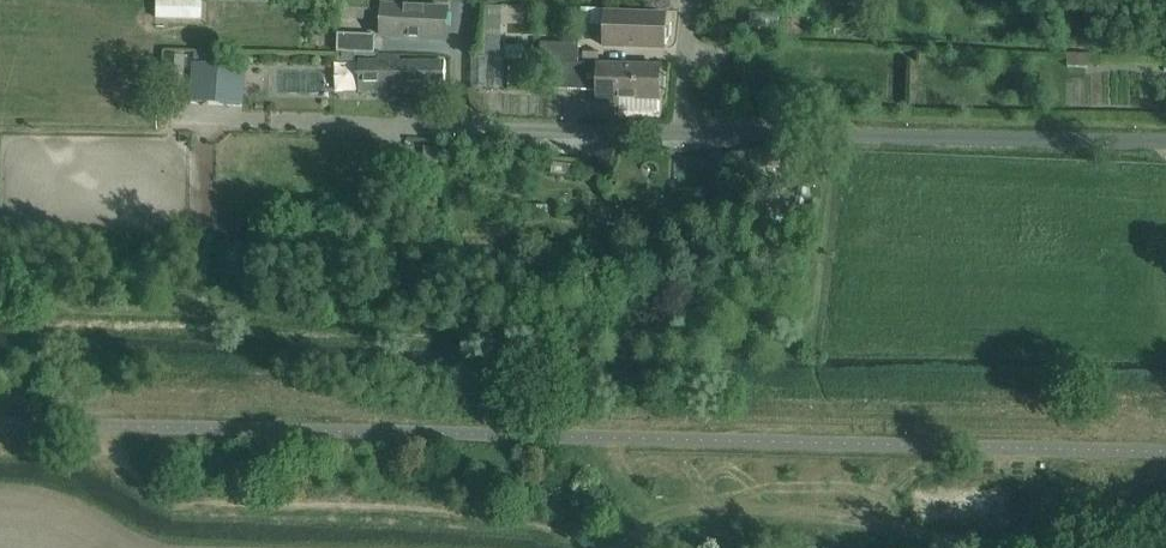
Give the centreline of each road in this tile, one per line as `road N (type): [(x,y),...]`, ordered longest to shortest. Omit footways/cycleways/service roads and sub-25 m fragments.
road 1 (unclassified): [(1165,140),(683,132)]
road 2 (track): [(615,547),(667,517),(725,510),(843,517),(1009,547)]
road 3 (residential): [(683,132),(461,127),(468,0)]
road 4 (residential): [(683,132),(690,0)]

